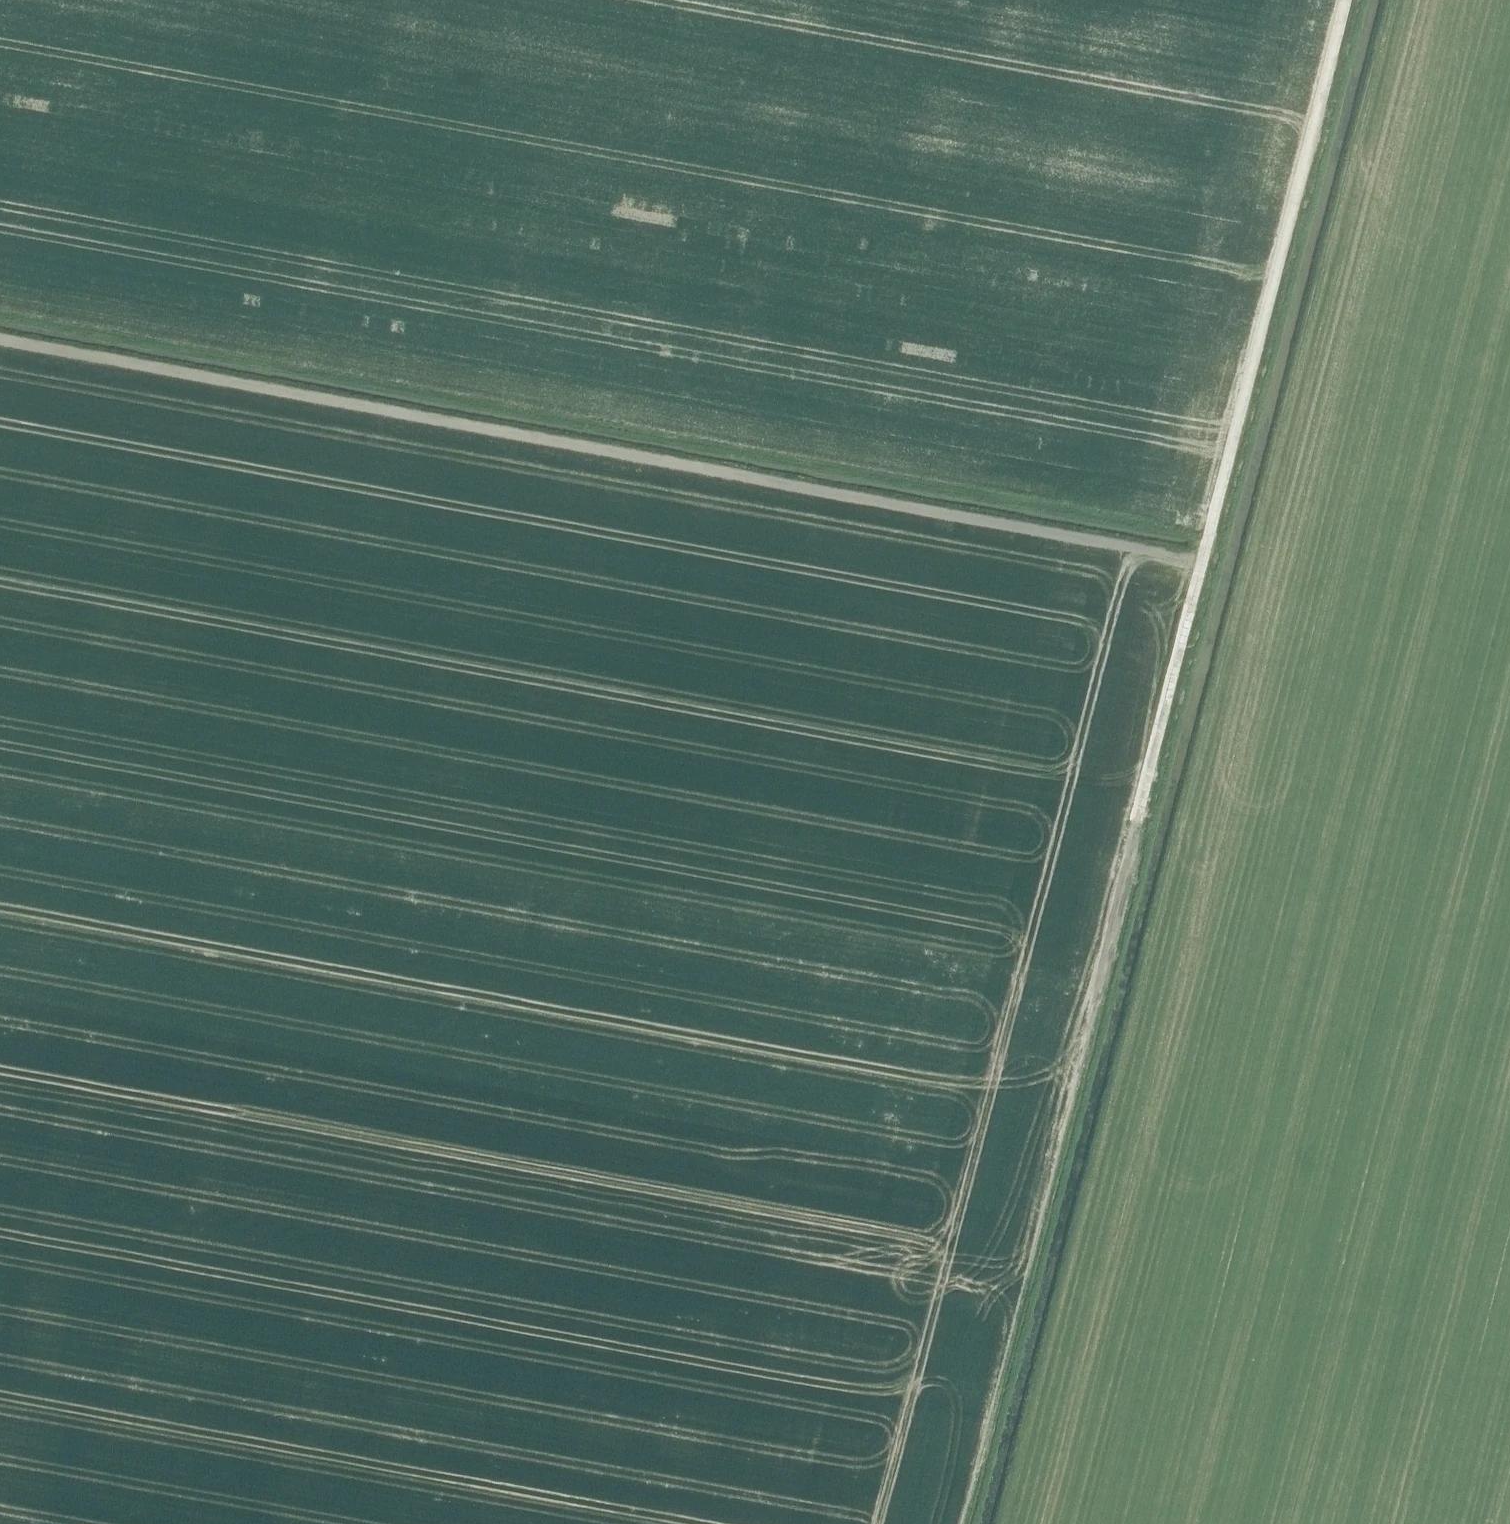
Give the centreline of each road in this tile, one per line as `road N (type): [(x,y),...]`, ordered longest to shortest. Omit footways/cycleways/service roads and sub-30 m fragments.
road 1 (track): [(1161,798),(1354,0)]

